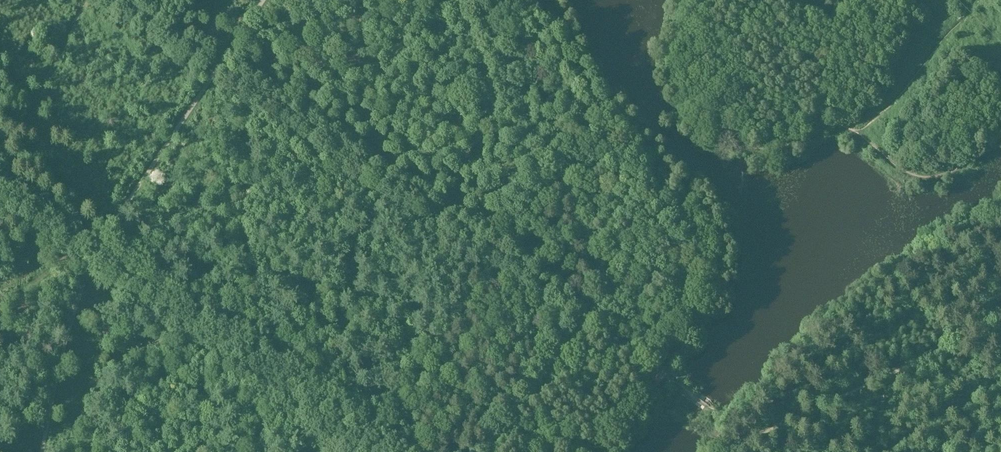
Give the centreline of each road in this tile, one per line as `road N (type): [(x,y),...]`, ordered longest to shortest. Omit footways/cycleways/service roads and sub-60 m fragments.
road 1 (track): [(661,374),(706,304),(719,267),(715,234),(592,98),(547,0)]
road 2 (track): [(471,0),(598,263),(598,288),(585,316)]
road 3 (track): [(0,155),(89,0)]
road 4 (track): [(877,451),(791,421),(756,435)]

